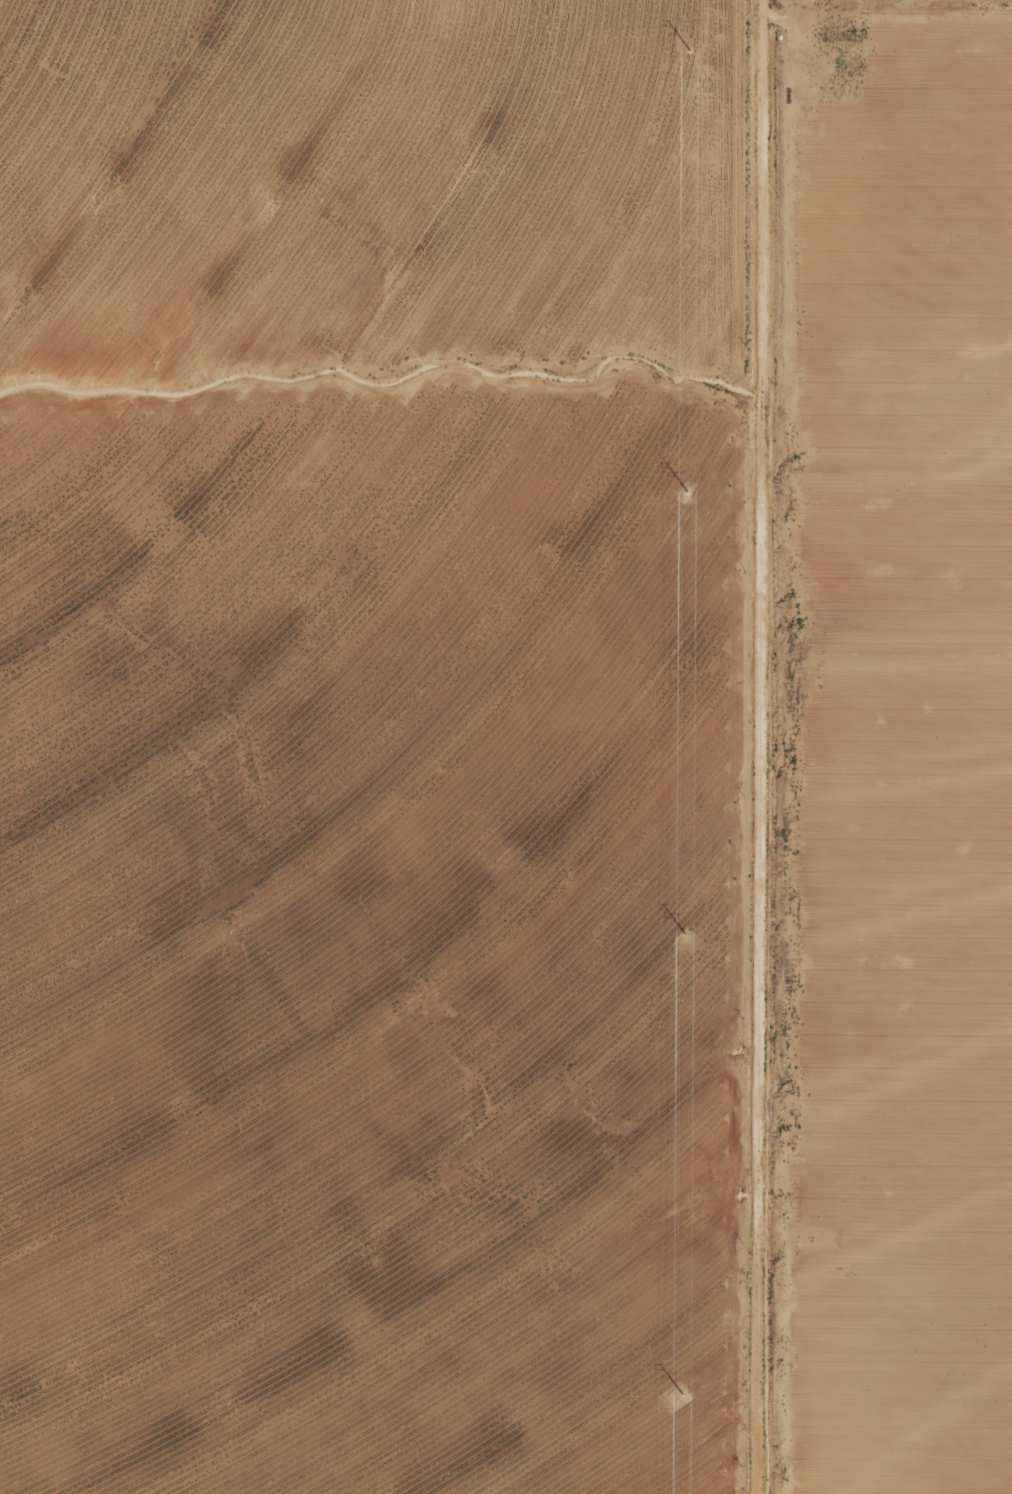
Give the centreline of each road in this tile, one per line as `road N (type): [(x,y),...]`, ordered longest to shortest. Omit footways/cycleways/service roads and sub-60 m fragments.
road 1 (residential): [(730,1493),(758,0)]
road 2 (residential): [(758,15),(1011,18)]

